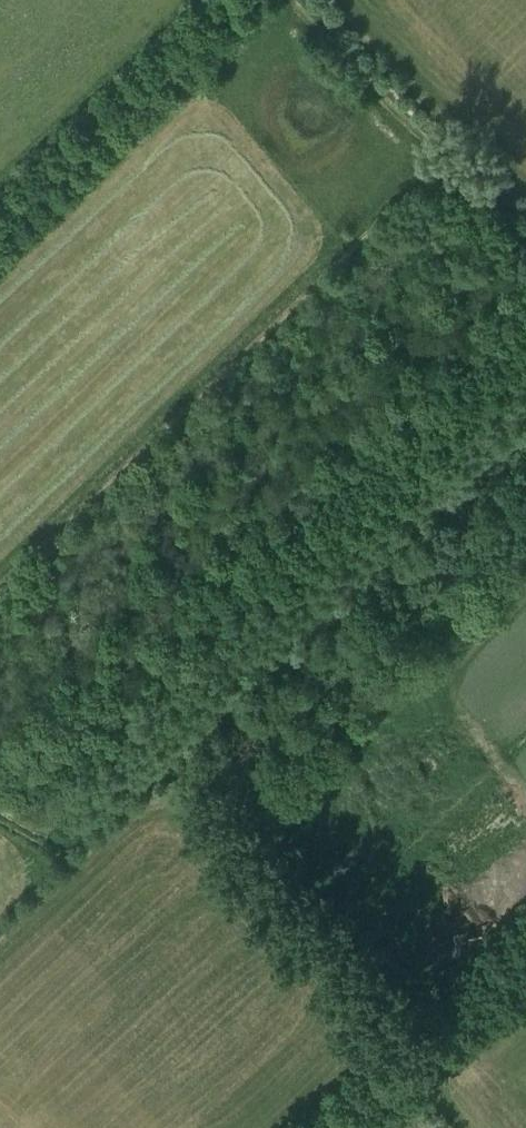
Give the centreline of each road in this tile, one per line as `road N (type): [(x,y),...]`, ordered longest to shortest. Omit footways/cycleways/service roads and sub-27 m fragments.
road 1 (track): [(525,404),(76,841),(47,835),(0,807)]
road 2 (track): [(0,585),(439,165)]
road 3 (track): [(507,233),(342,398),(289,407),(275,421),(221,645),(248,675)]
road 4 (track): [(284,0),(525,249)]
road 5 (track): [(247,0),(0,230)]
road 6 (unclassified): [(338,1127),(525,953)]

